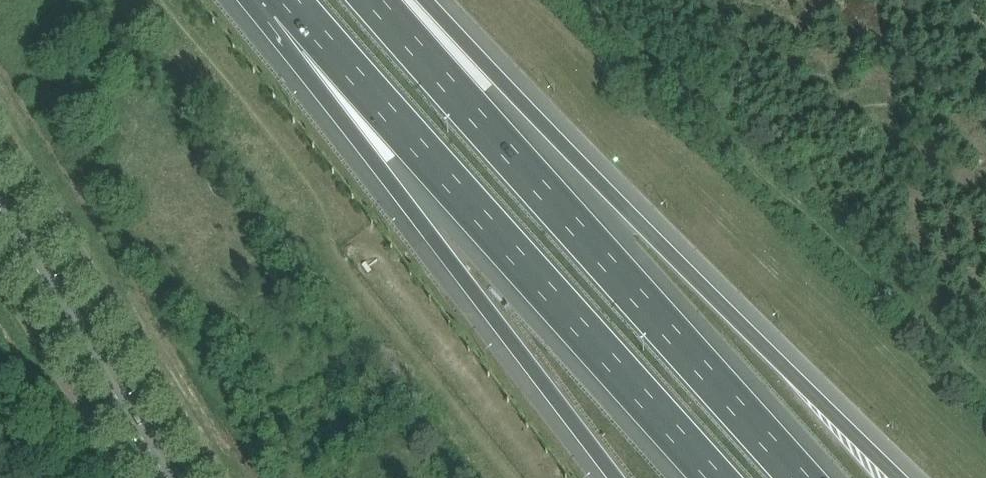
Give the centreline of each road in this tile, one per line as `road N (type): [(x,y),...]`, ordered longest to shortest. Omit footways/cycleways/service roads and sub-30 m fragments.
road 1 (motorway): [(901,477),(429,0)]
road 2 (motorway): [(293,0),(726,477)]
road 3 (motorway): [(790,477),(367,0)]
road 4 (motorway): [(292,0),(382,169),(617,477)]
road 5 (secondary): [(167,477),(0,209)]

